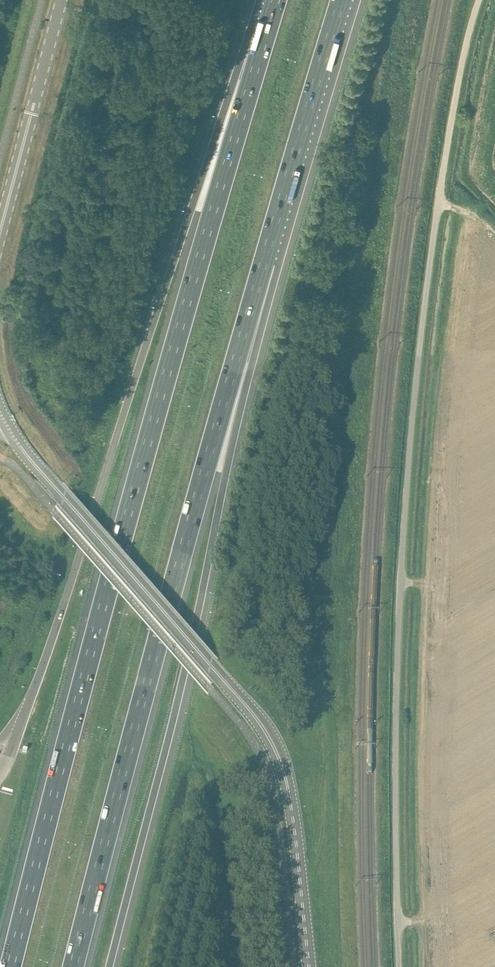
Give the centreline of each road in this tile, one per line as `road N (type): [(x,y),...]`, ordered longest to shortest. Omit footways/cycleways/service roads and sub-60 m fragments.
road 1 (unclassified): [(399,966),(395,767),(408,470),(437,205),(479,0)]
road 2 (track): [(348,966),(341,694),(350,546),(367,346),(420,0)]
road 3 (motorway): [(265,36),(97,626),(11,966)]
road 4 (motorway): [(73,966),(264,262)]
road 5 (motorway): [(109,966),(185,679),(264,262)]
road 6 (motorway): [(265,36),(214,141),(25,712)]
road 7 (tertiary): [(309,966),(289,786),(271,739),(25,452),(4,416)]
road 8 (motorway): [(264,262),(341,0)]
road 9 (tertiary): [(0,230),(61,0)]

